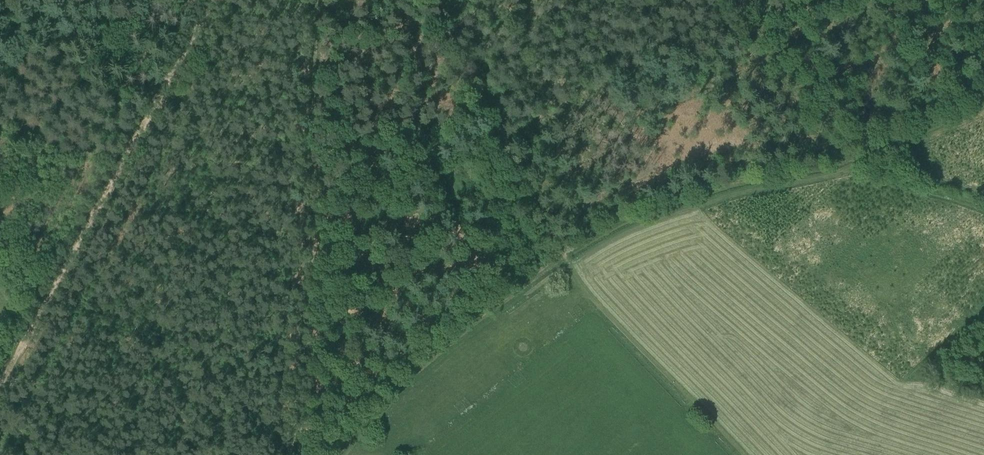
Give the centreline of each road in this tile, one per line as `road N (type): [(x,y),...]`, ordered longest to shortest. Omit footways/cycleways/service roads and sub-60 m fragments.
road 1 (track): [(435,0),(561,249),(614,218),(746,175),(831,160)]
road 2 (track): [(325,0),(301,454)]
road 3 (track): [(212,0),(0,377)]
road 4 (track): [(561,249),(741,454)]
road 5 (track): [(831,160),(983,90)]

